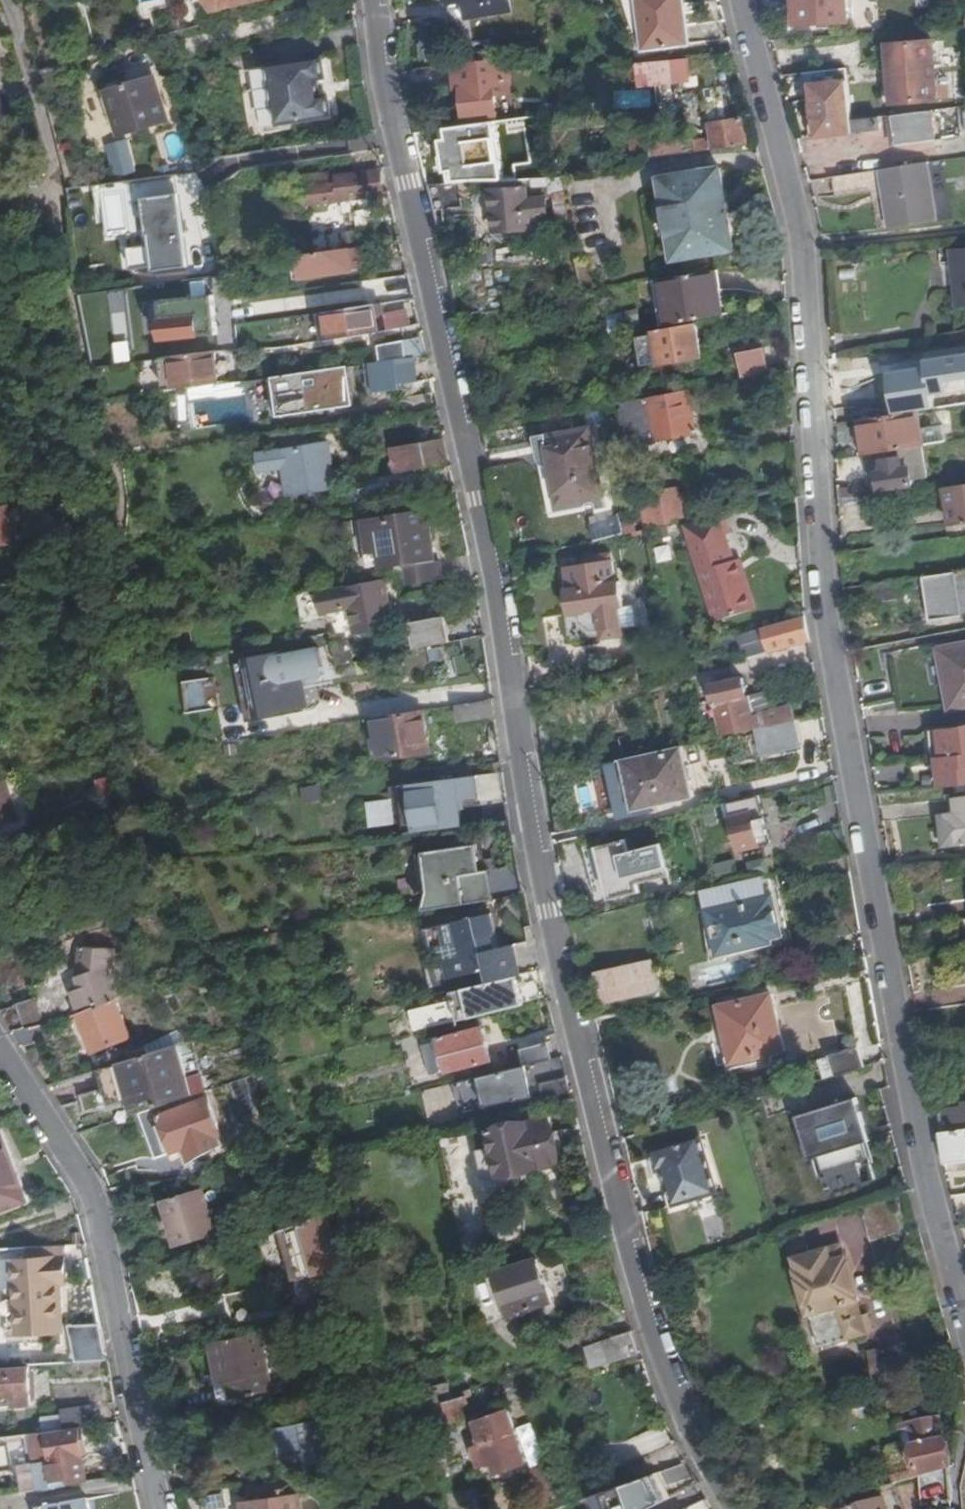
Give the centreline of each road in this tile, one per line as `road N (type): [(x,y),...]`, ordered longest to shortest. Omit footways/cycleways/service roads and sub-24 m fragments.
road 1 (residential): [(738,1508),(669,1390),(627,1262),(566,1010),(535,859),(514,658),(475,438),(397,170),(376,0)]
road 2 (residential): [(740,0),(796,192),(827,634),(926,1173),(964,1312)]
road 3 (residential): [(0,1049),(98,1212),(162,1508)]

